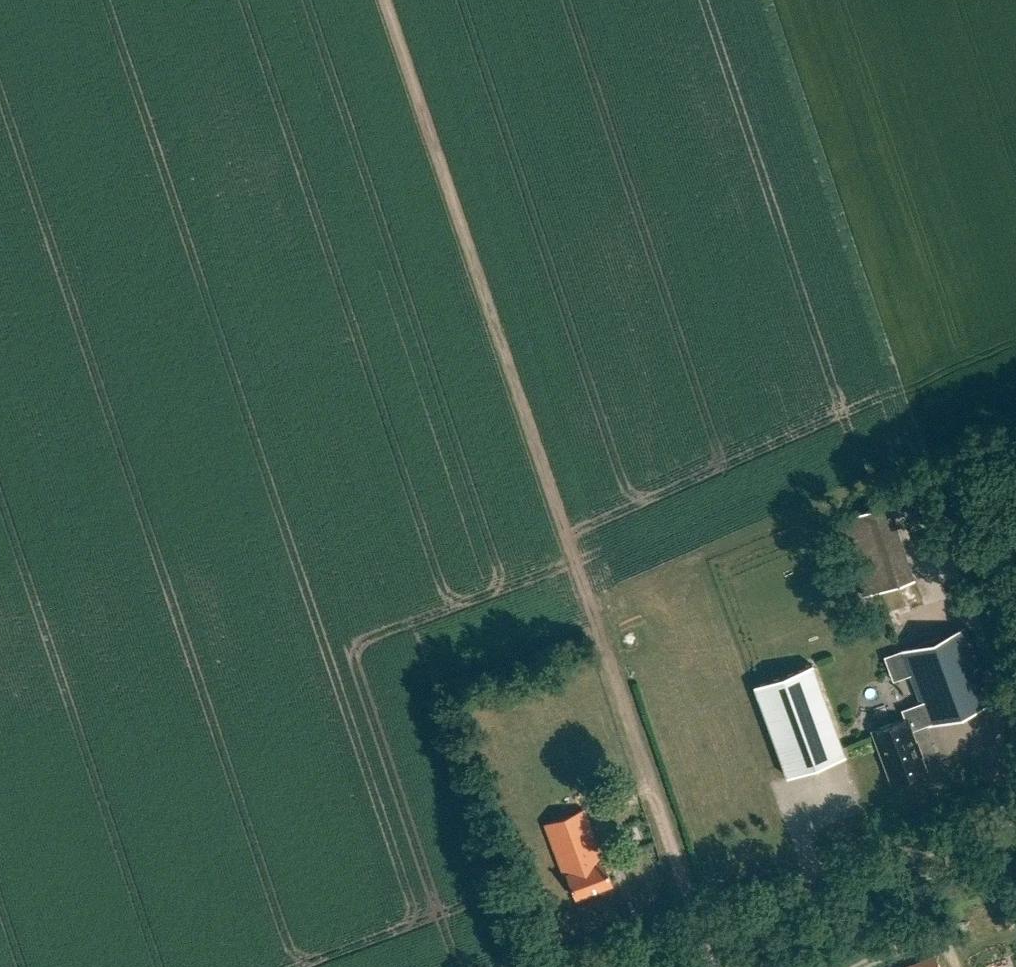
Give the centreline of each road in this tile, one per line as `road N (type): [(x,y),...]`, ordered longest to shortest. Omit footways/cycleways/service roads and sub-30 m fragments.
road 1 (unclassified): [(608,966),(1015,814)]

